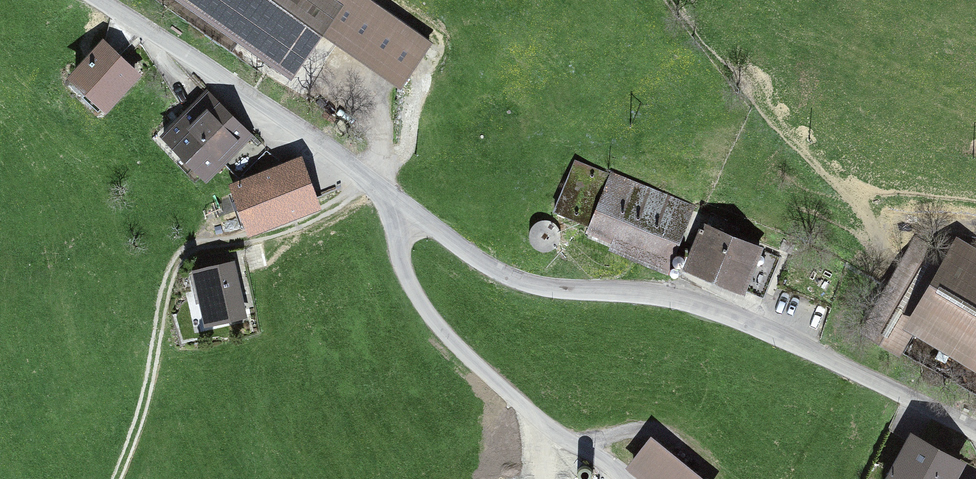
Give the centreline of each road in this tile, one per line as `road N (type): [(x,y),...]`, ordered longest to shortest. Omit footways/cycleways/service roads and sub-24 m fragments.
road 1 (residential): [(975,428),(765,328),(553,288),(455,240),(101,0)]
road 2 (track): [(366,176),(286,220),(202,244),(166,292),(157,362),(118,478)]

